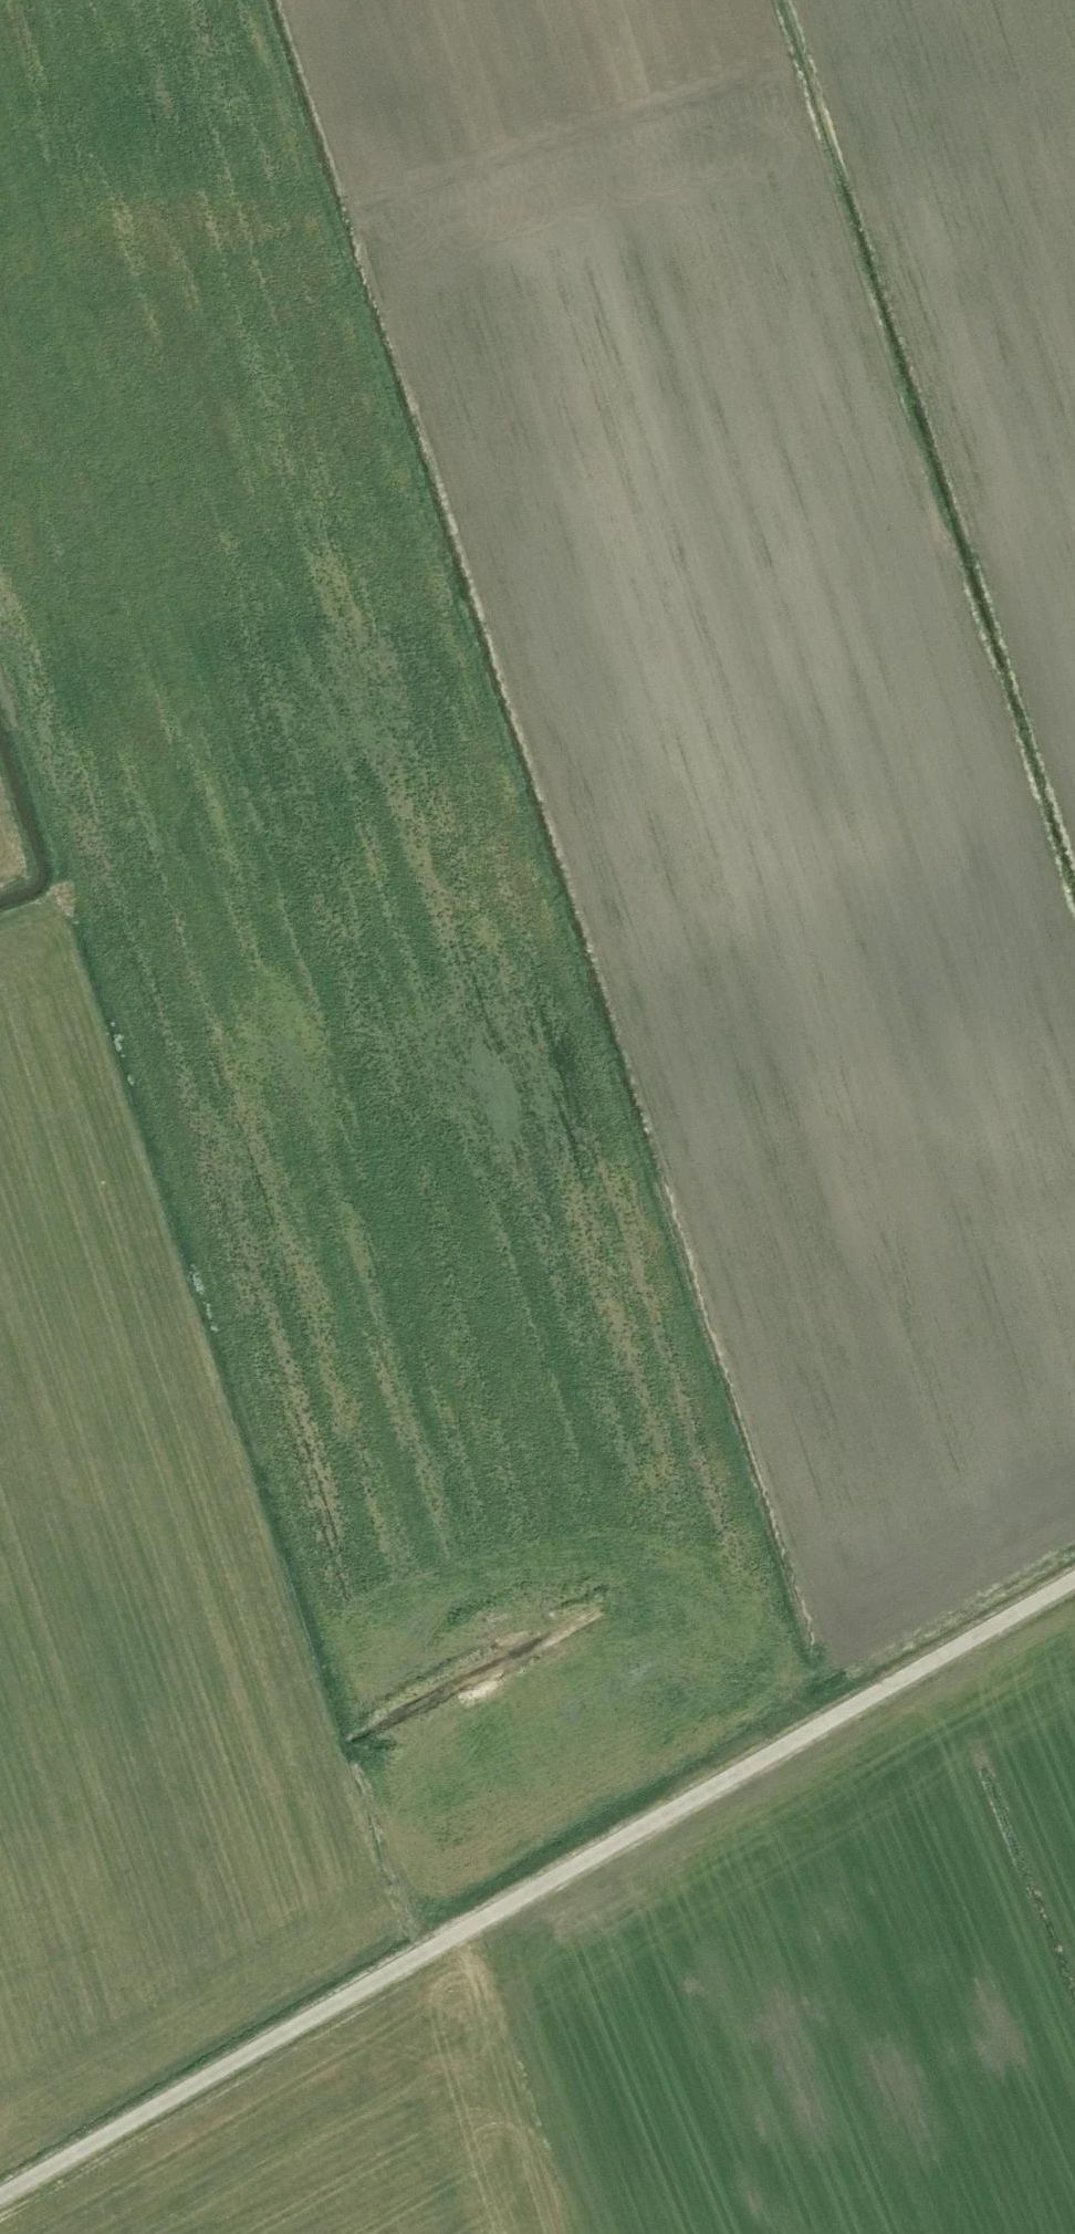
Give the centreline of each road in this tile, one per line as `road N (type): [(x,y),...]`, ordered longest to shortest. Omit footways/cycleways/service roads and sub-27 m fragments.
road 1 (unclassified): [(0,2196),(1074,1578)]

